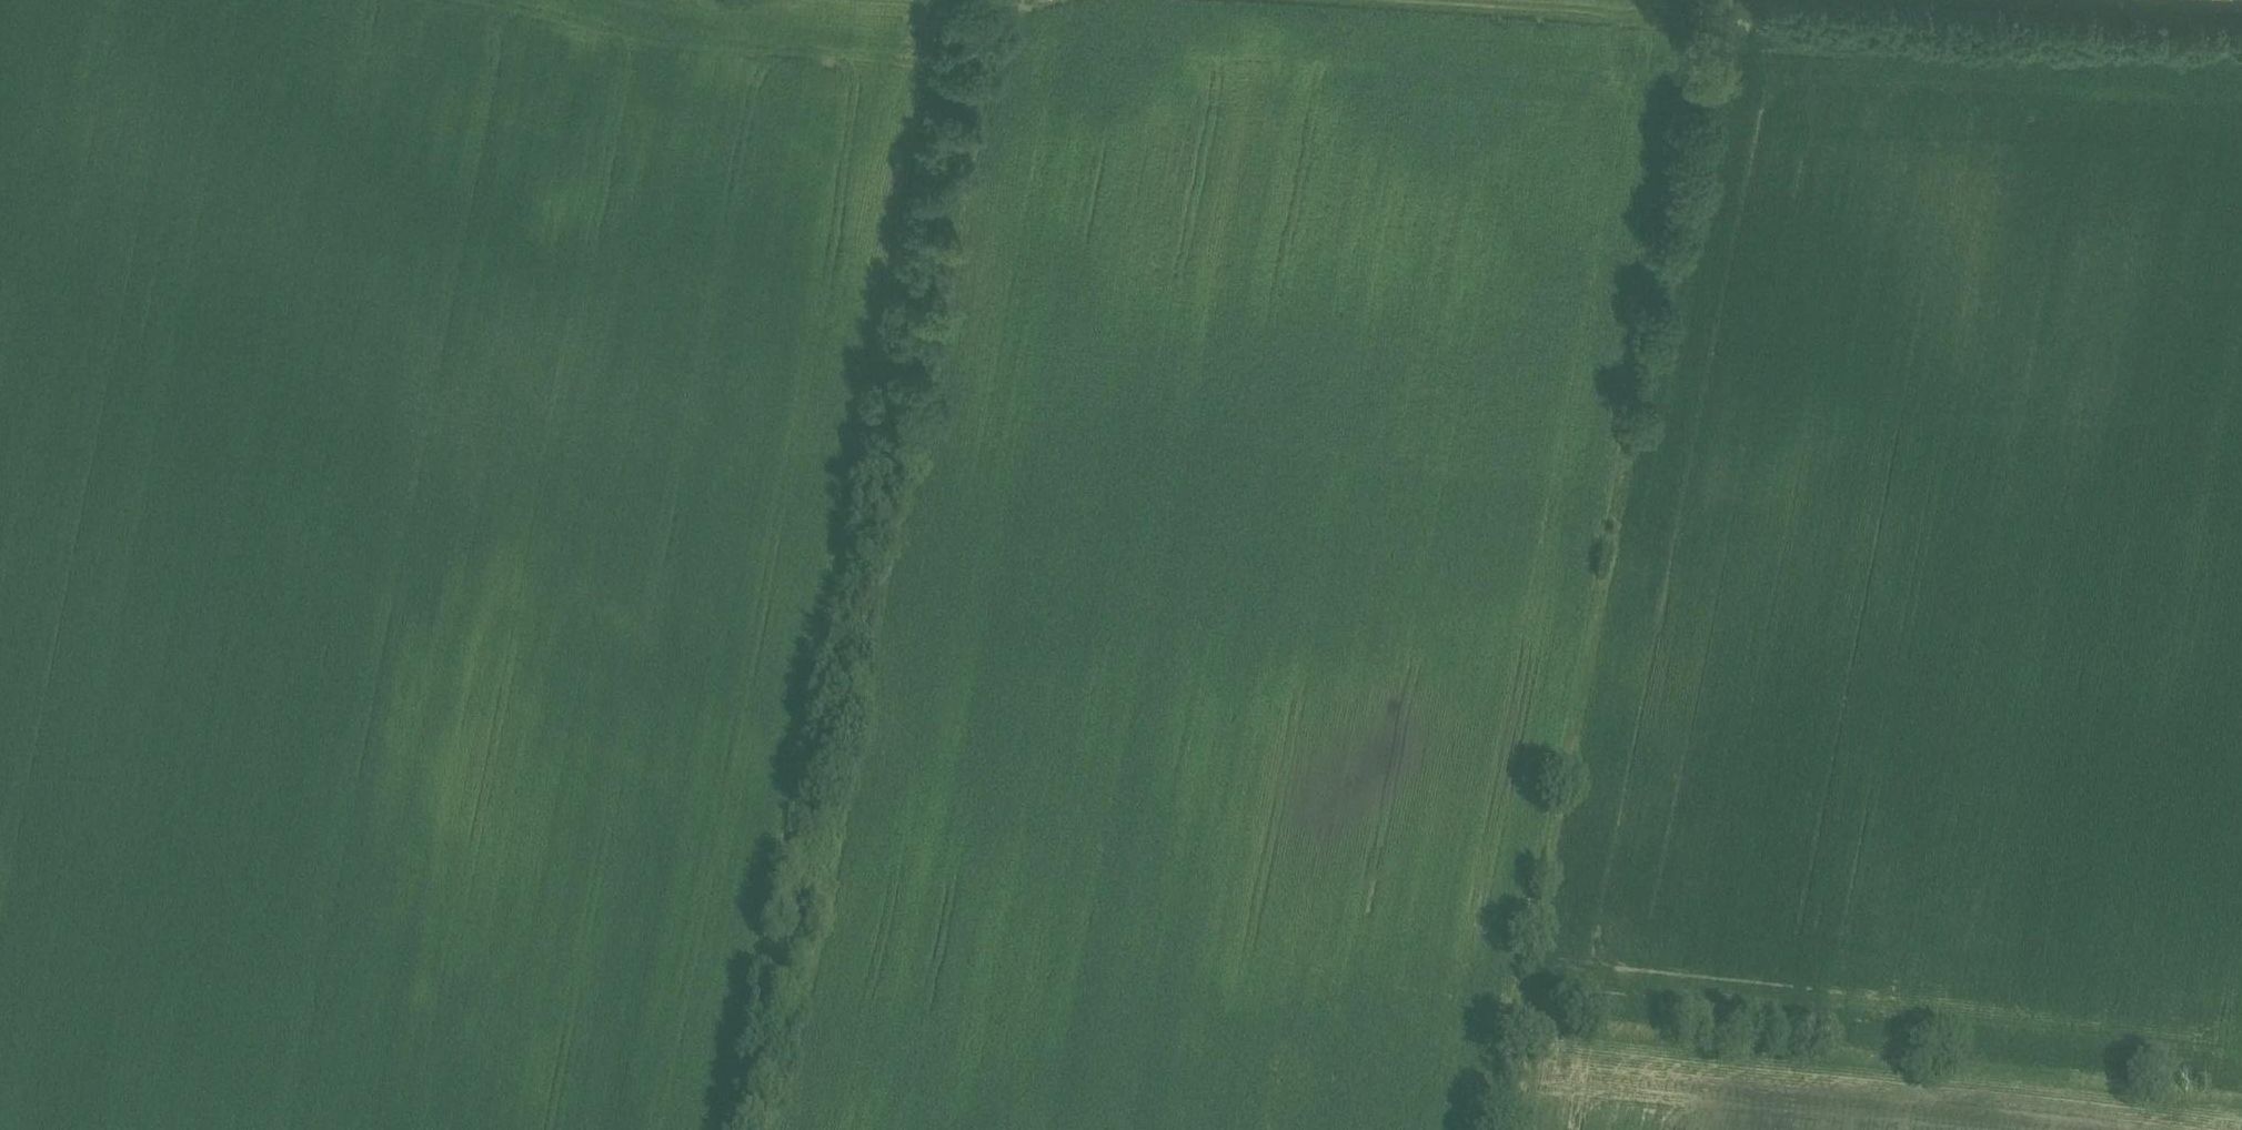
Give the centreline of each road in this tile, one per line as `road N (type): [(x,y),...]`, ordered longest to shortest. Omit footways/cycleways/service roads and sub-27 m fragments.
road 1 (track): [(2241,11),(2119,0)]

